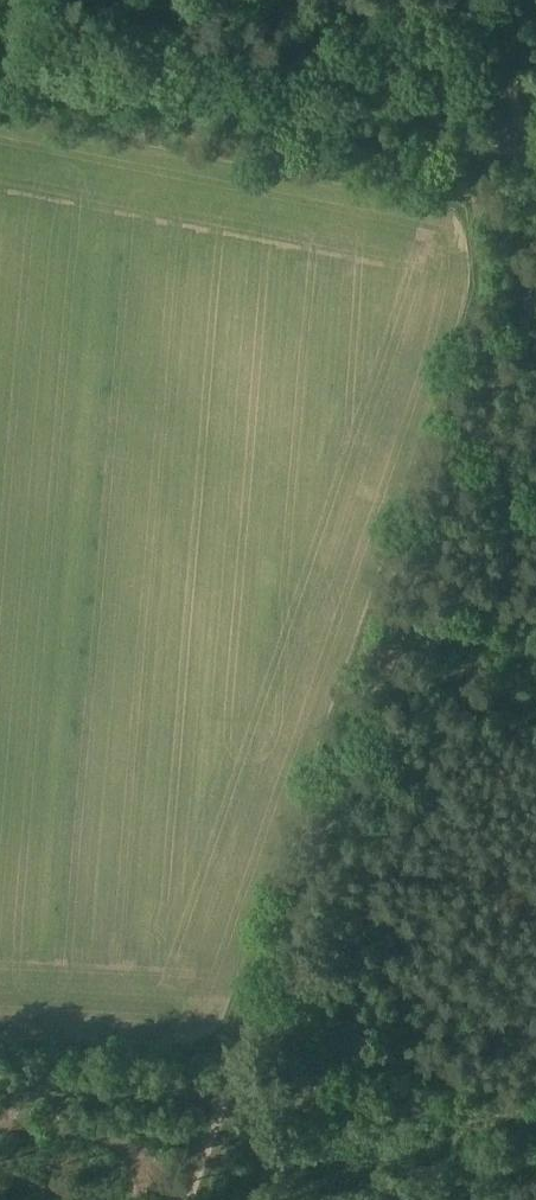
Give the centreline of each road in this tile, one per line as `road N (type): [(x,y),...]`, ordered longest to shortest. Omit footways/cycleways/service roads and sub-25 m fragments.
road 1 (track): [(535,263),(230,1084)]
road 2 (track): [(0,42),(535,154)]
road 3 (track): [(0,1068),(230,1084)]
road 4 (track): [(504,0),(516,150)]
road 5 (track): [(187,1199),(230,1084)]

